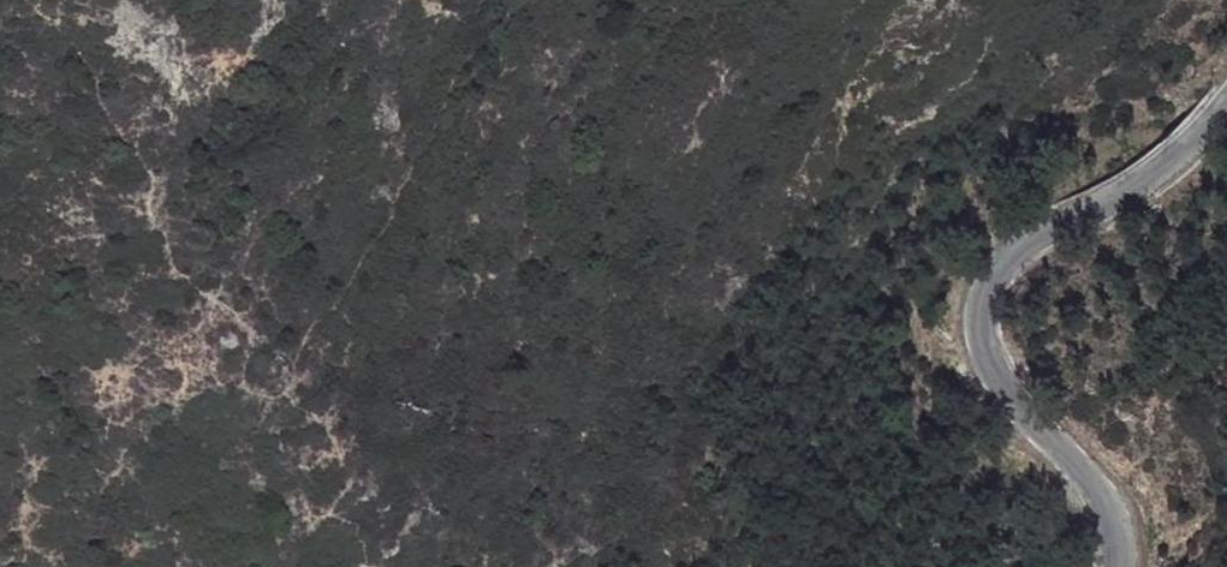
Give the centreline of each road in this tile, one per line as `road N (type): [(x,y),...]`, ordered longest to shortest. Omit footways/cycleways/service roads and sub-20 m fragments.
road 1 (tertiary): [(1226,92),(1164,155),(1014,243),(983,272),(972,311),(976,352),(1000,392),(1100,511),(1110,566)]

